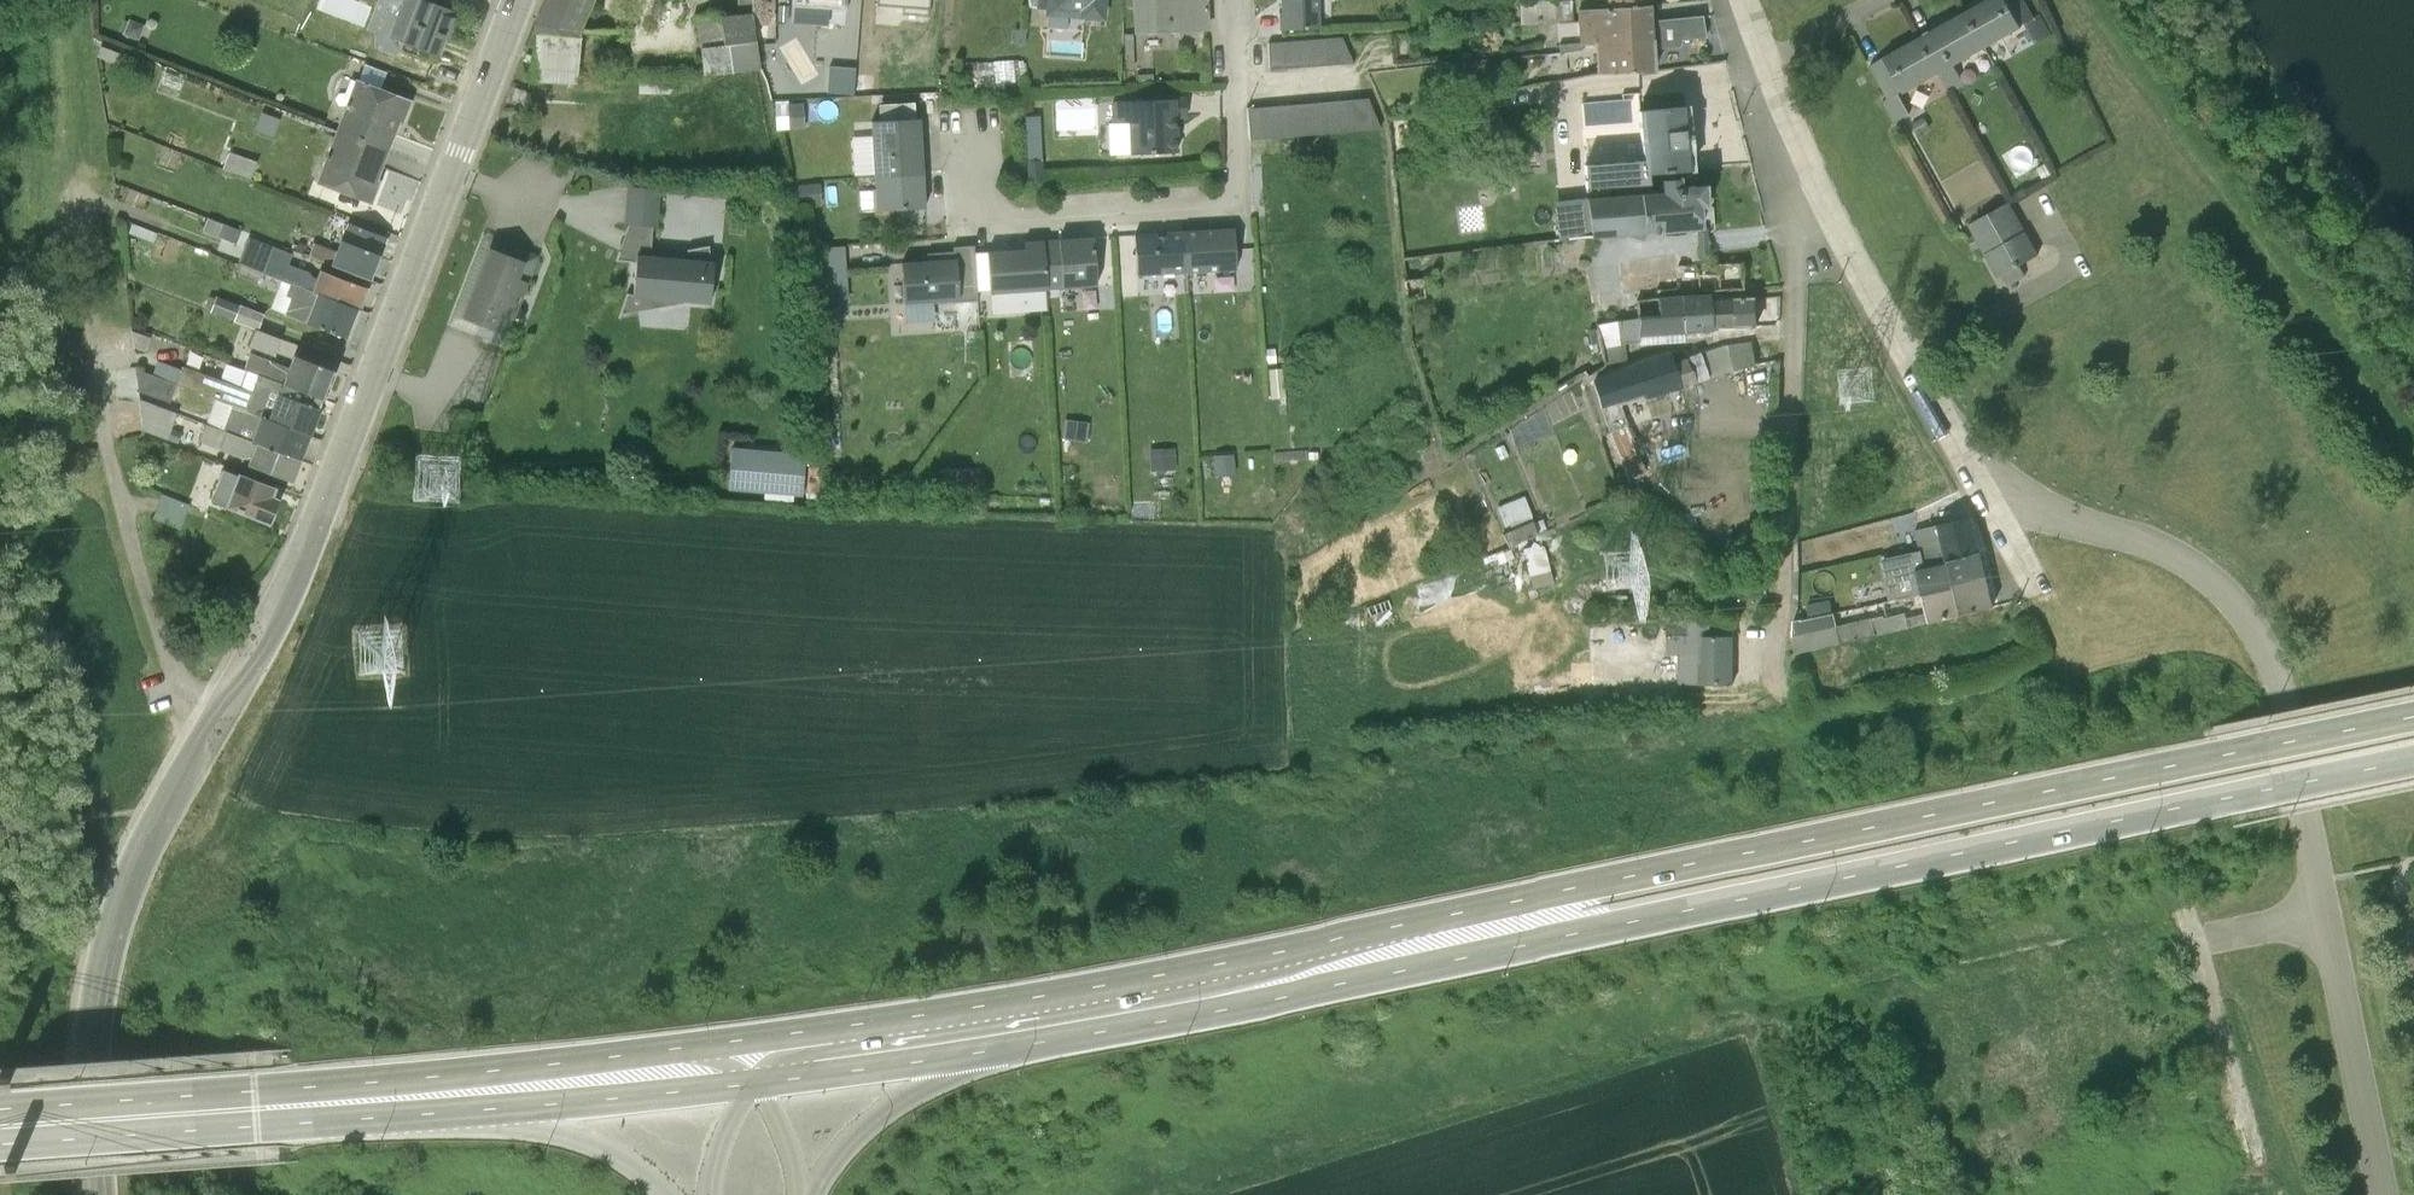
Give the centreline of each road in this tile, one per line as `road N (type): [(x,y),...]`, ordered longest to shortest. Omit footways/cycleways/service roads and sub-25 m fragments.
road 1 (secondary): [(2413,714),(1383,925),(861,1016)]
road 2 (secondary): [(960,1048),(1223,1002),(2413,758)]
road 3 (tertiary): [(511,0),(308,537),(136,850),(102,949),(88,1043),(99,1194)]
road 4 (unclassified): [(1954,442),(2074,515),(2210,571),(2247,616),(2282,696),(2383,1194)]
road 5 (secondary): [(672,1042),(0,1101)]
road 6 (unclassified): [(1228,0),(1235,157),(1228,195),(1201,206),(990,219),(978,201),(972,117)]
road 7 (secondary): [(0,1135),(500,1102)]
road 8 (unclassified): [(1741,0),(1856,269),(1954,442)]
road 9 (secondary): [(500,1102),(755,1074)]
road 10 (tertiary): [(802,1194),(862,1124),(960,1048)]
road 11 (secondary): [(755,1074),(960,1048)]
road 12 (tertiary): [(500,1102),(610,1146),(667,1194)]
road 13 (secondary): [(861,1016),(672,1042)]
road 14 (unclassified): [(1954,442),(2027,580)]
road 15 (tertiary): [(755,1074),(723,1129),(706,1194)]
road 16 (tertiary): [(797,1194),(787,1147),(755,1074)]
road 17 (tertiary): [(861,1016),(779,1051),(755,1074)]

